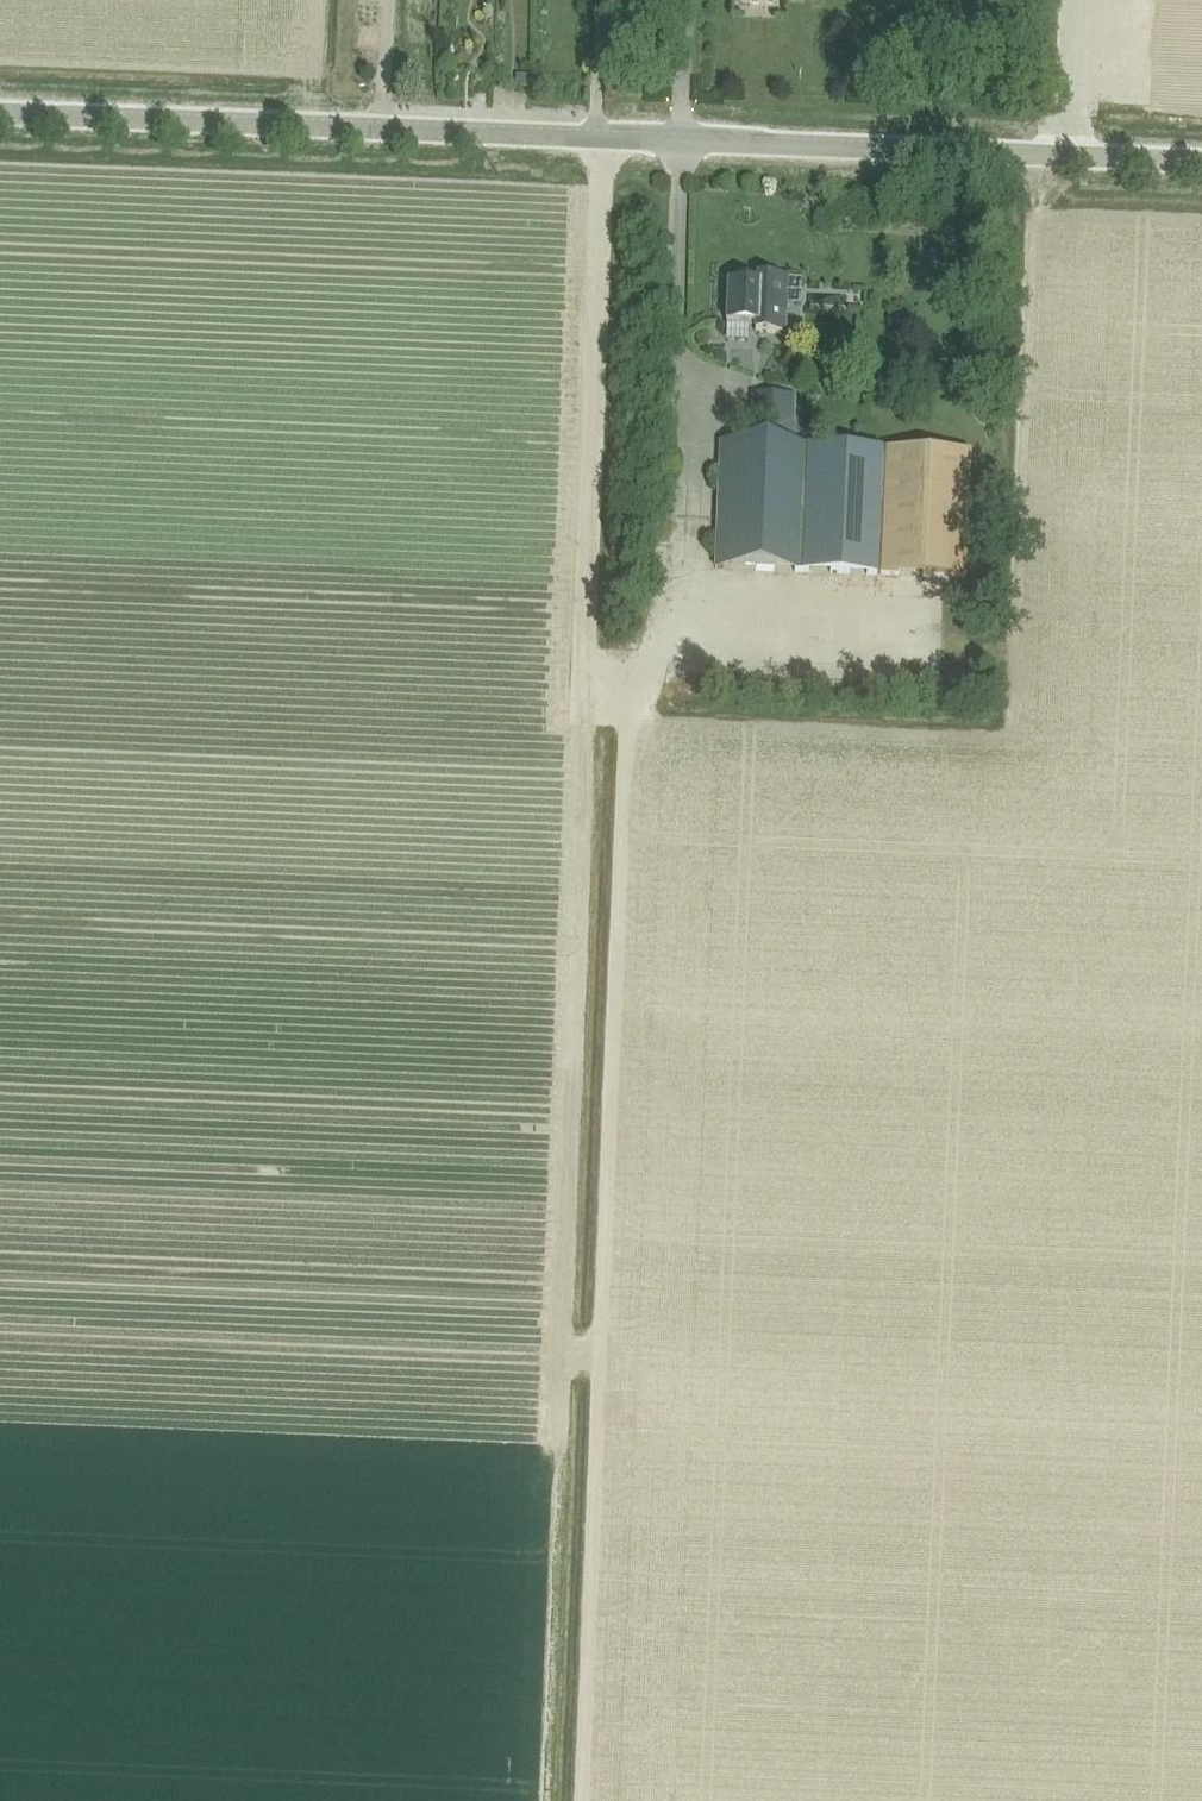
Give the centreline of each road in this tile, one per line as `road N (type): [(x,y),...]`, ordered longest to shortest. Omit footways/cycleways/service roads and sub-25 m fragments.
road 1 (unclassified): [(0,114),(1201,162)]
road 2 (track): [(1074,0),(1067,156)]

